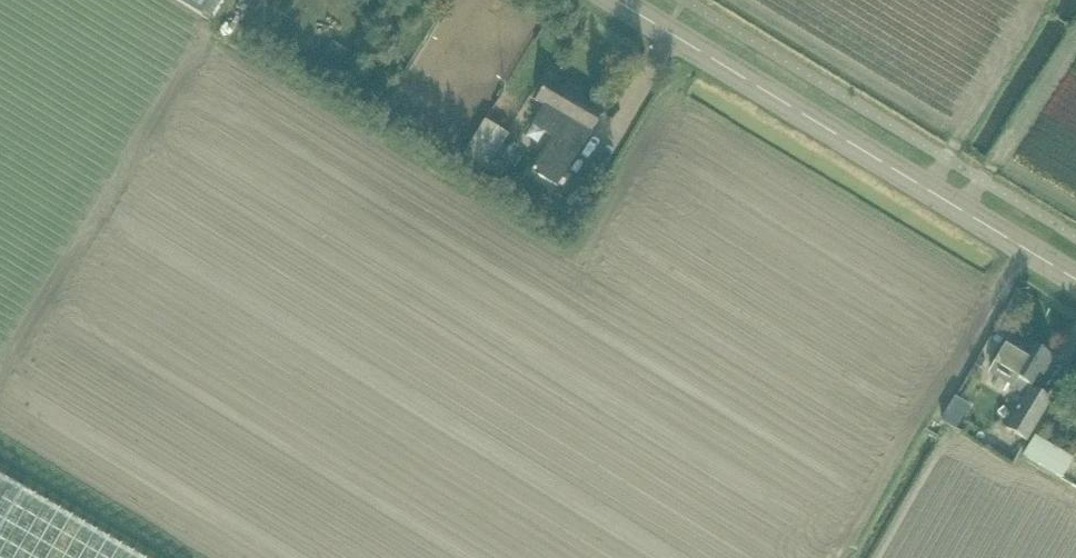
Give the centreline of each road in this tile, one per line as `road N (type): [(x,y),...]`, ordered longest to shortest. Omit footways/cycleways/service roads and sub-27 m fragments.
road 1 (tertiary): [(1075,278),(619,0)]

